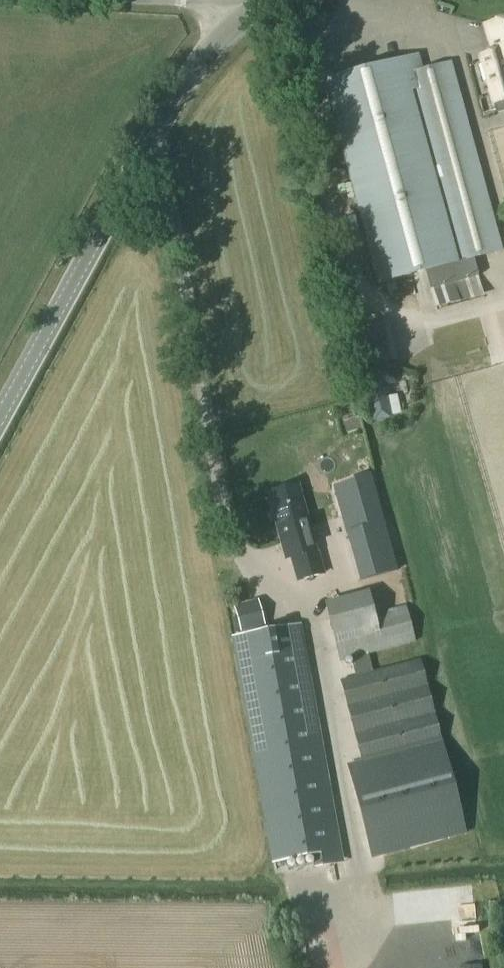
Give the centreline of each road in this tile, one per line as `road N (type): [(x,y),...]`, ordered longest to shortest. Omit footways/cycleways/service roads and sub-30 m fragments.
road 1 (tertiary): [(0,416),(184,84),(253,4)]

